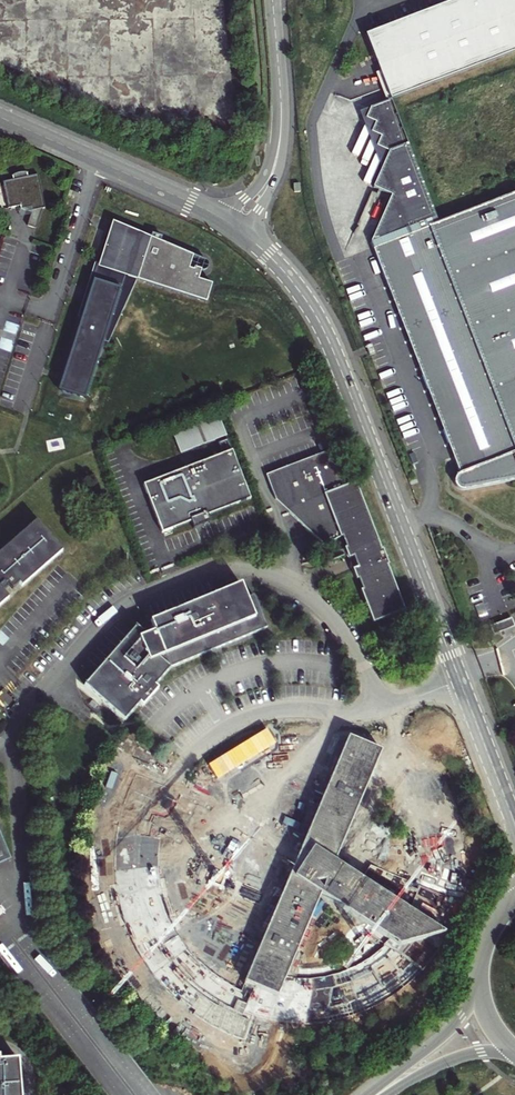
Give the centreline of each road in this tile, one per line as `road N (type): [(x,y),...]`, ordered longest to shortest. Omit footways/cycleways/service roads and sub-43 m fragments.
road 1 (residential): [(15,726),(118,608),(221,567),(262,573),(318,604),(364,667),(381,712),(460,681)]
road 2 (tertiary): [(234,226),(288,277),(324,331),(460,681)]
road 3 (tertiary): [(0,116),(234,226)]
road 4 (tertiary): [(273,0),(280,146),(267,184),(234,226)]
road 5 (secondary): [(480,967),(462,1018),(371,1094)]
road 6 (secondary): [(386,1094),(465,1056),(514,1054)]
road 7 (tertiary): [(460,681),(507,801)]

